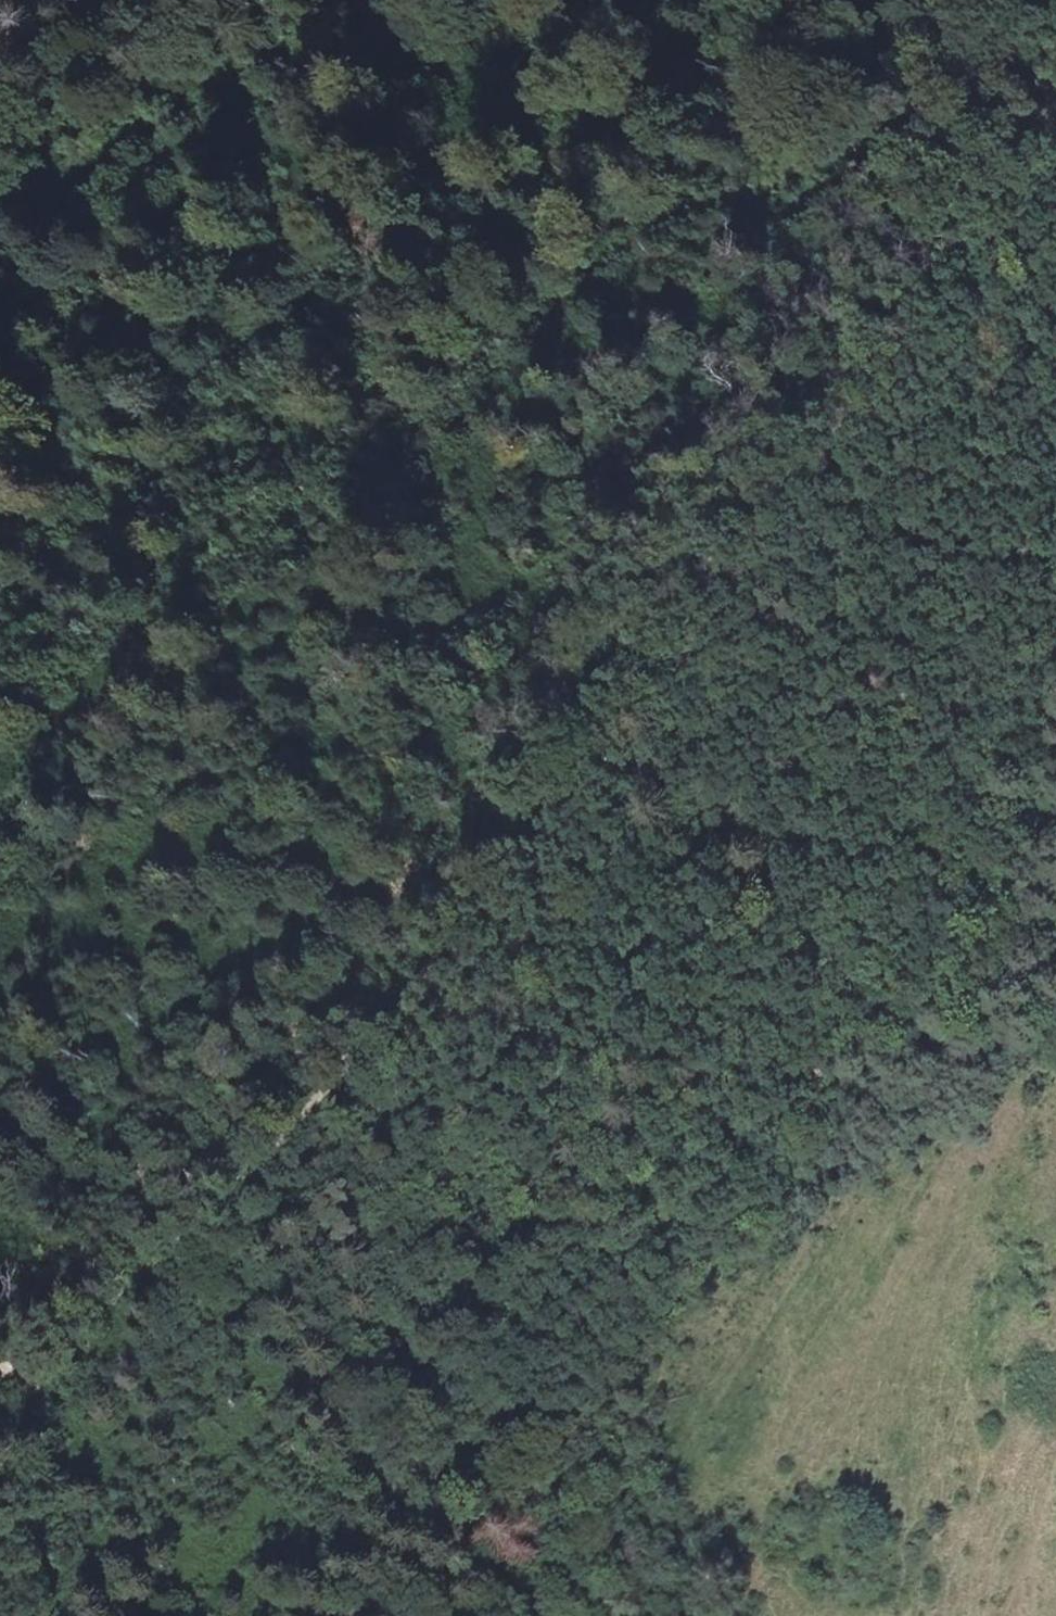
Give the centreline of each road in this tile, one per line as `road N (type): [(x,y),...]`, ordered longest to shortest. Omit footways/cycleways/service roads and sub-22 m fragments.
road 1 (track): [(1055,95),(943,117),(568,280)]
road 2 (track): [(338,0),(0,209)]

